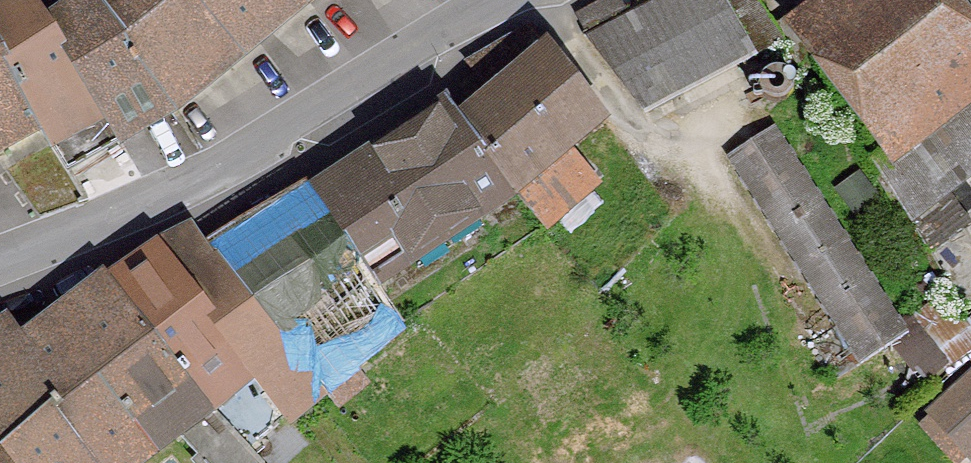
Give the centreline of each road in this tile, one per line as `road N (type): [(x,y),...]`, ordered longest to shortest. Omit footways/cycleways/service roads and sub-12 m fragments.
road 1 (residential): [(513,0),(189,191),(0,269)]

